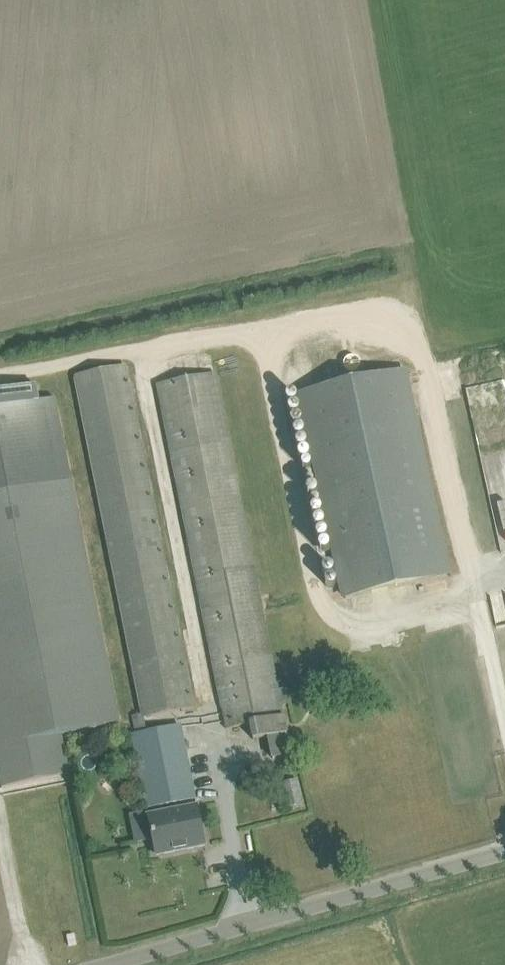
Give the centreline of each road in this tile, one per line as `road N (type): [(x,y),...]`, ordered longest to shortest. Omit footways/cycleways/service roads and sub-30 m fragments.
road 1 (unclassified): [(112,964),(504,853)]

